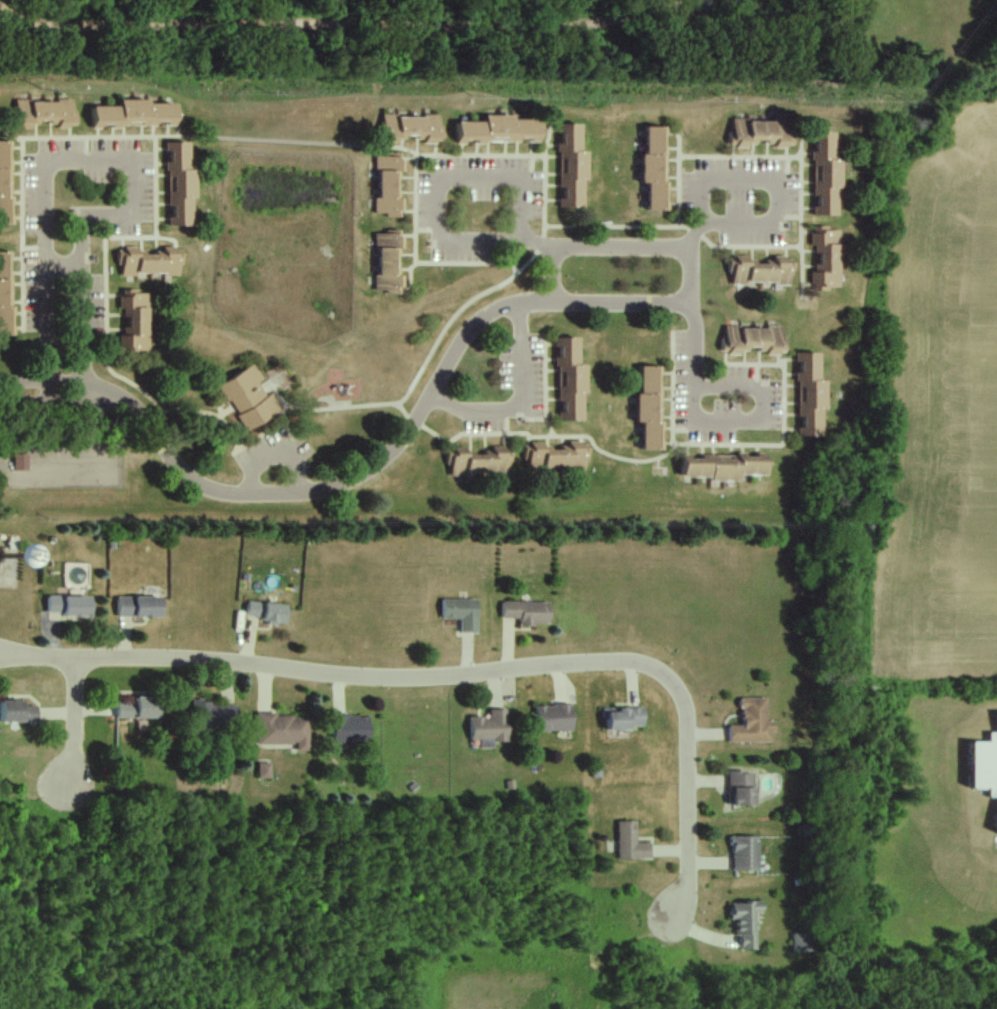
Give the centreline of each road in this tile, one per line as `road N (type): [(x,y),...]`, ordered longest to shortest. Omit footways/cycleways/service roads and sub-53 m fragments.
road 1 (residential): [(0,647),(76,659),(198,659),(403,677),(645,665),(669,679),(686,708),(687,883),(672,917)]
road 2 (residential): [(0,382),(92,384),(116,393),(185,474),(223,493),(333,488),(402,439),(453,351),(482,319),(518,302),(551,302),(556,247)]
road 3 (residential): [(551,302),(690,304),(693,294),(686,247),(556,247)]
road 4 (residential): [(76,659),(74,759),(65,792)]

